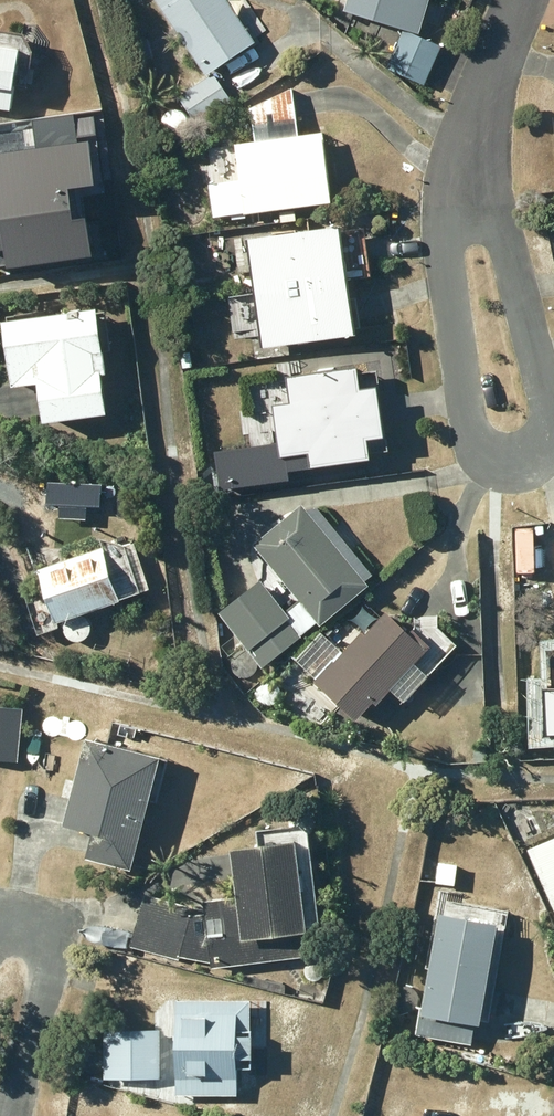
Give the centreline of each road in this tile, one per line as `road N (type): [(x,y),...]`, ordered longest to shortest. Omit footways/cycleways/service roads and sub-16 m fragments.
road 1 (residential): [(472,126),(547,403),(542,444),(513,466),(480,461),(466,429),(446,266),(448,212)]
road 2 (residential): [(0,925),(22,920),(42,930),(50,951),(20,1083)]
road 3 (residential): [(472,126),(518,0)]

